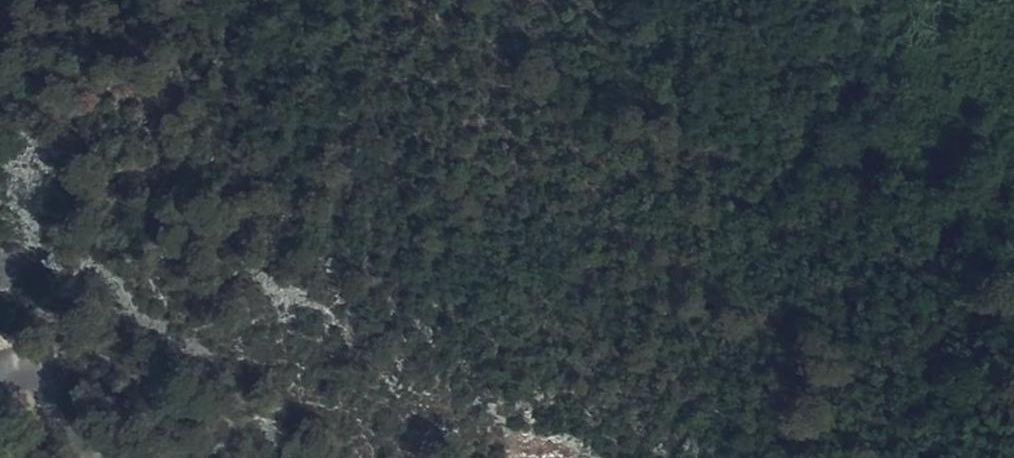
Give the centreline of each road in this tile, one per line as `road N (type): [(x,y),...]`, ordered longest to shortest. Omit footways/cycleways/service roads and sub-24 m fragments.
road 1 (unclassified): [(103,457),(20,364),(0,387)]

